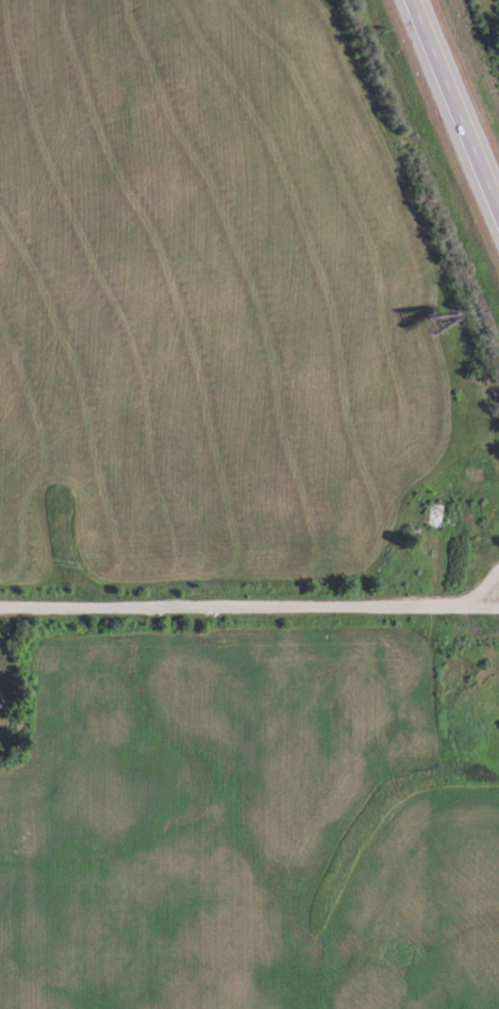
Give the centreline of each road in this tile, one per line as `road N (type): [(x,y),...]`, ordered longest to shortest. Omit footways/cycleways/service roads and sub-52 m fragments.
road 1 (residential): [(0,616),(457,604),(498,592)]
road 2 (motorway): [(416,0),(498,200)]

